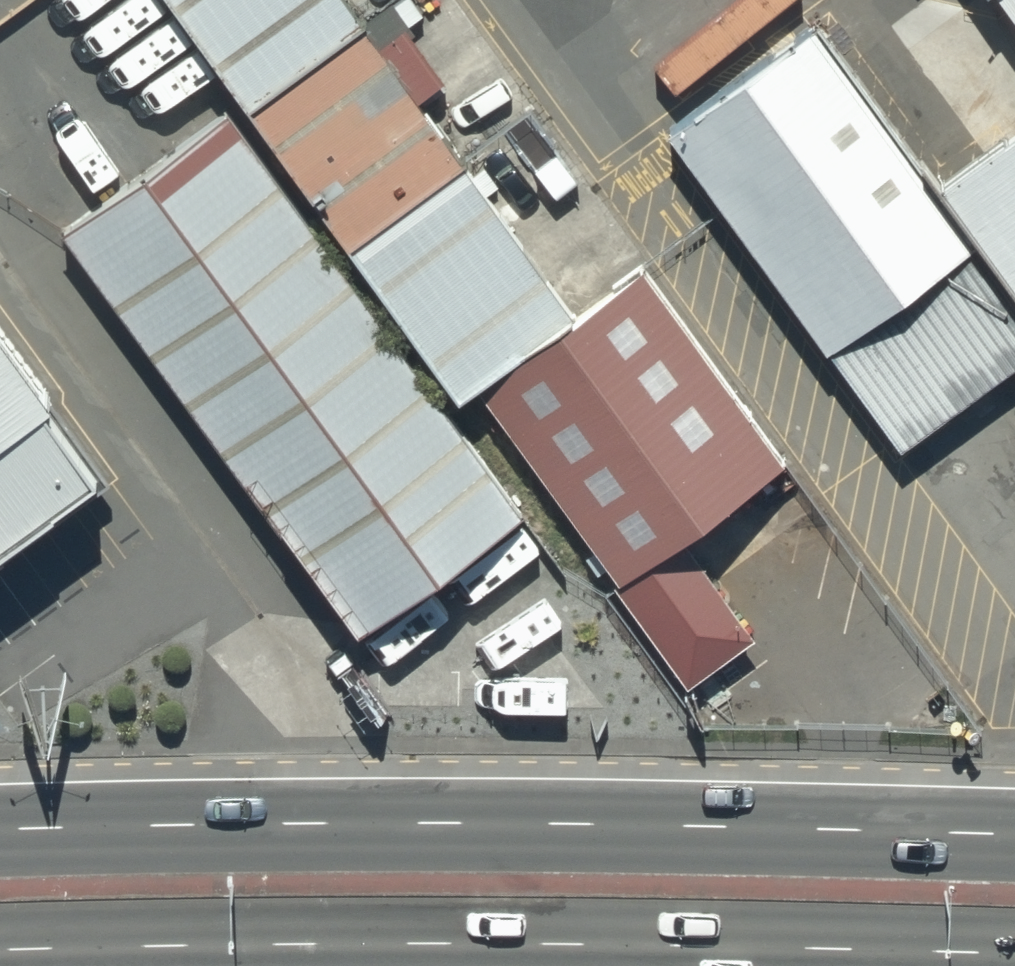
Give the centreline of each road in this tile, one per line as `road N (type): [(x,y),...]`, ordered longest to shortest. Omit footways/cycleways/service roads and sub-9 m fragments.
road 1 (primary): [(0,825),(566,823),(1014,836)]
road 2 (primary): [(775,947),(0,947)]
road 3 (primary): [(1014,955),(775,947)]

